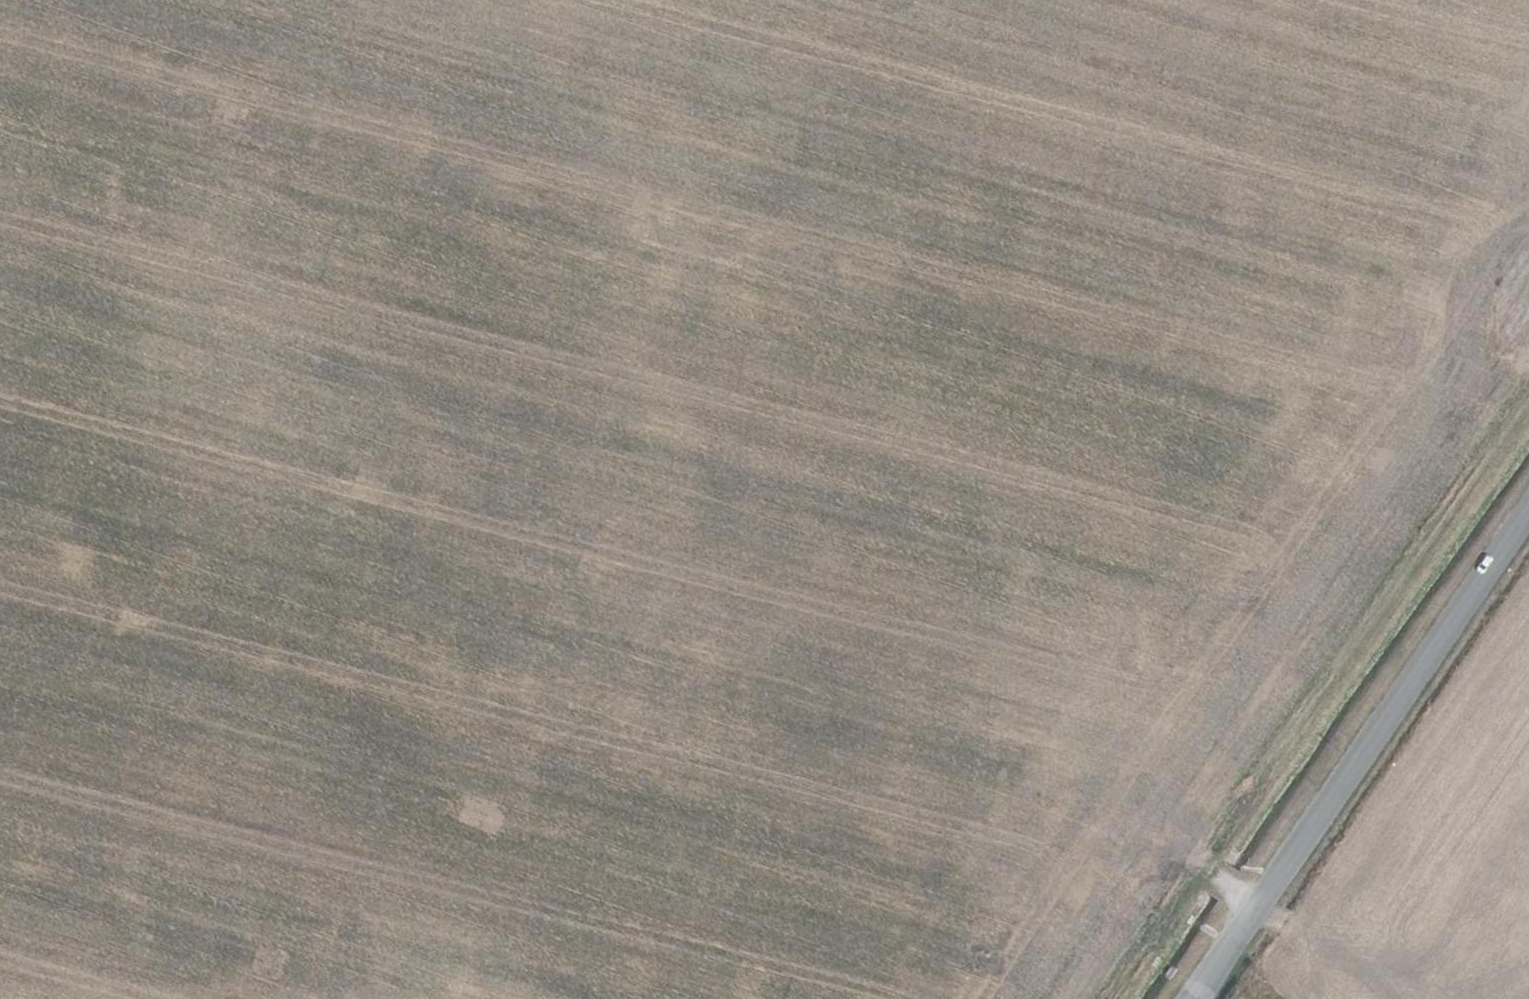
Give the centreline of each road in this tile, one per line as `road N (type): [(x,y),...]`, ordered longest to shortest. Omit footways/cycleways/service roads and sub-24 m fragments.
road 1 (residential): [(1528,513),(1196,992)]

